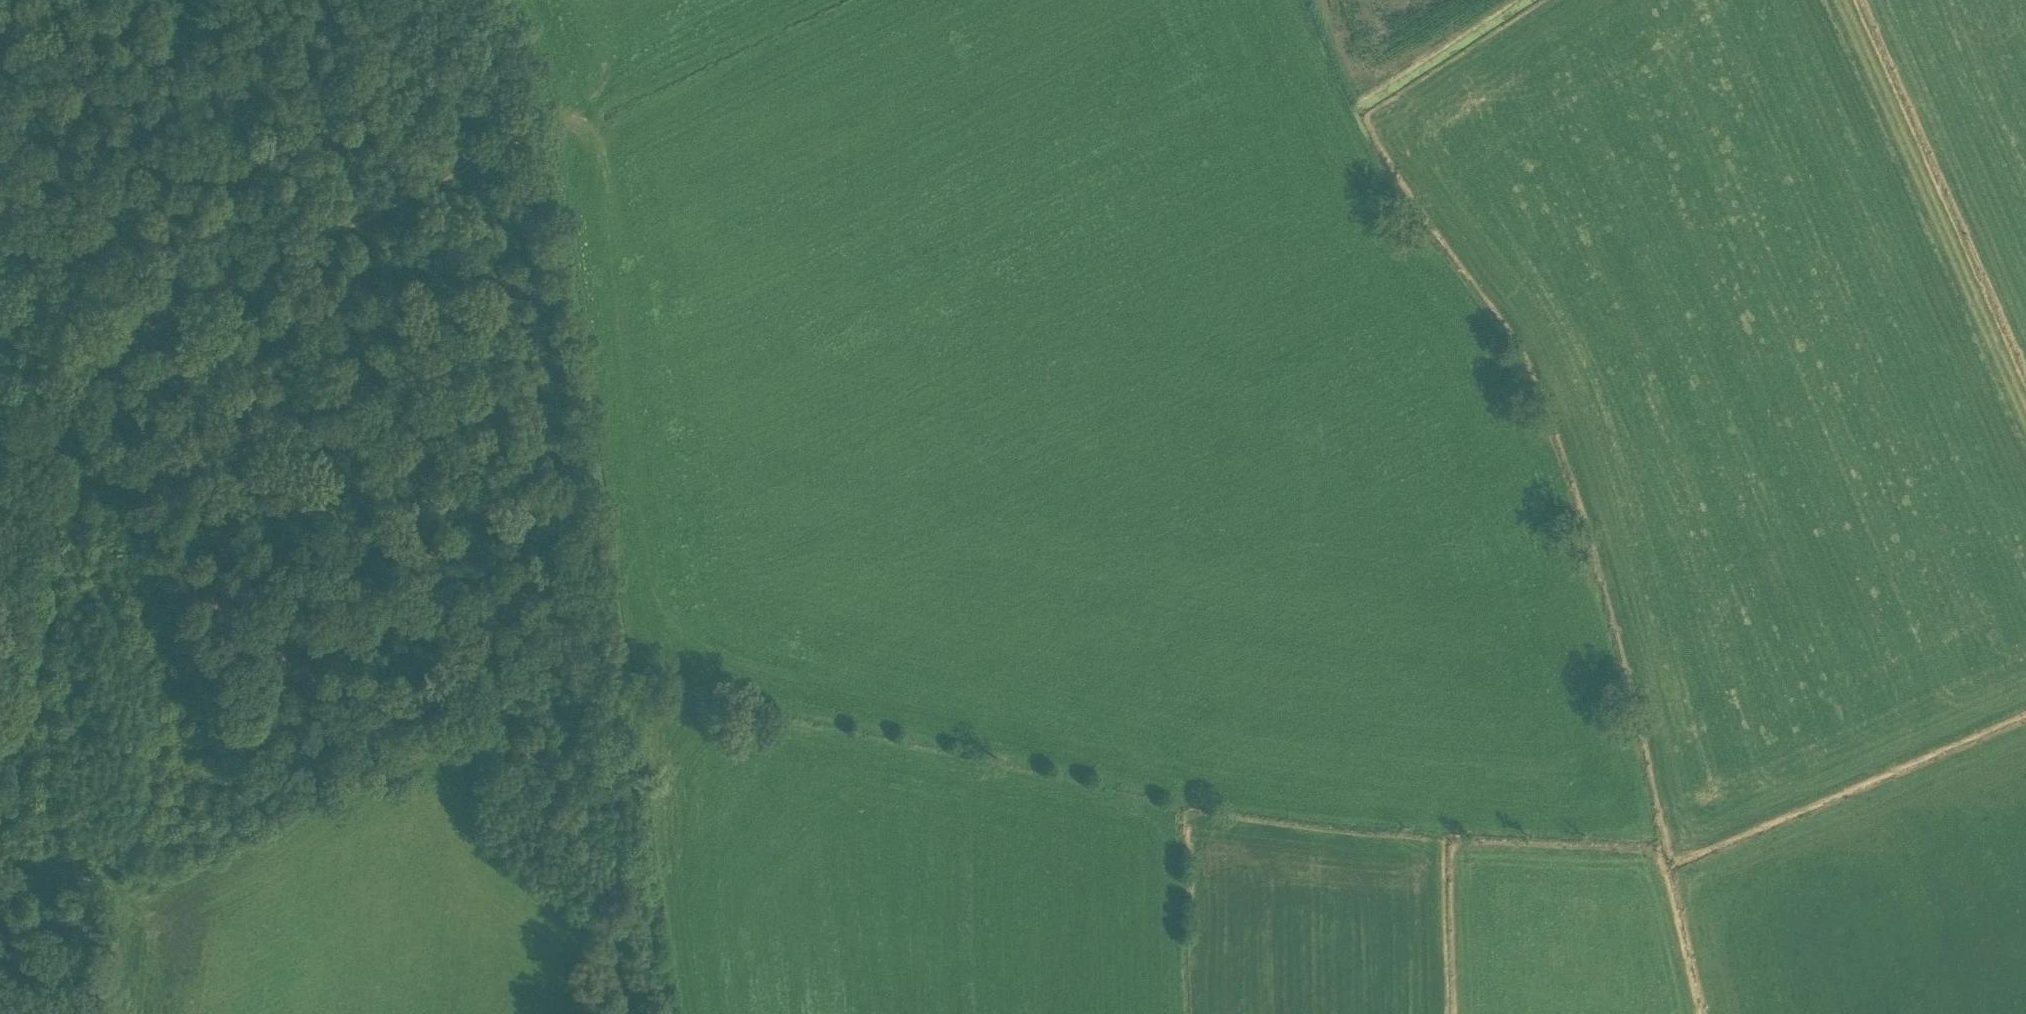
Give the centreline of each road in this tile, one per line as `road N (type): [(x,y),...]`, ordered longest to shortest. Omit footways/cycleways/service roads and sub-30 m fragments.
road 1 (track): [(2025,417),(1842,0)]
road 2 (track): [(0,177),(56,348),(0,575)]

